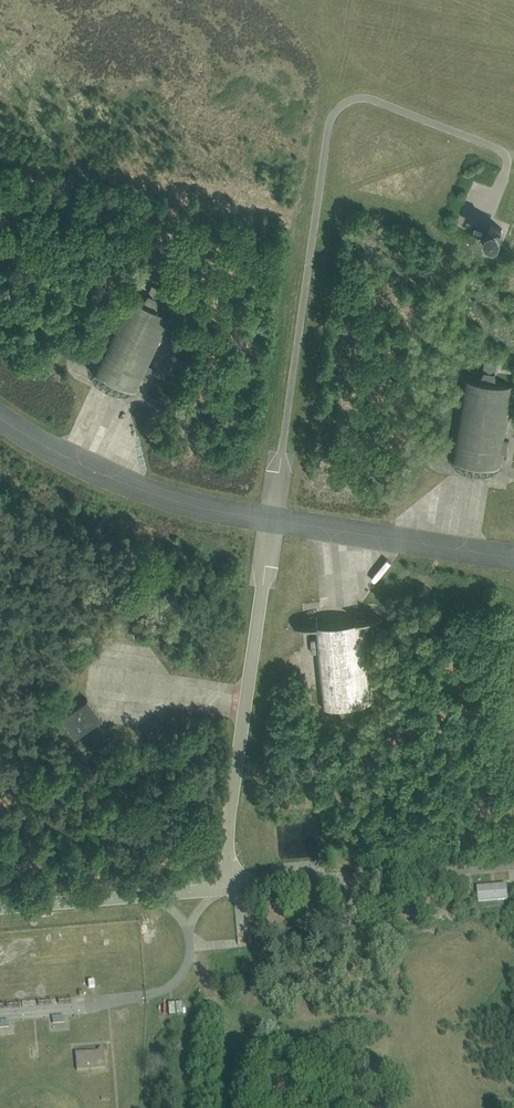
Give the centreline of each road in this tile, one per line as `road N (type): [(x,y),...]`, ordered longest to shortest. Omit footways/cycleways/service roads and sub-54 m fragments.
road 1 (unclassified): [(232,888),(227,838),(332,116),(346,101),(380,102),(504,152),(489,212)]

